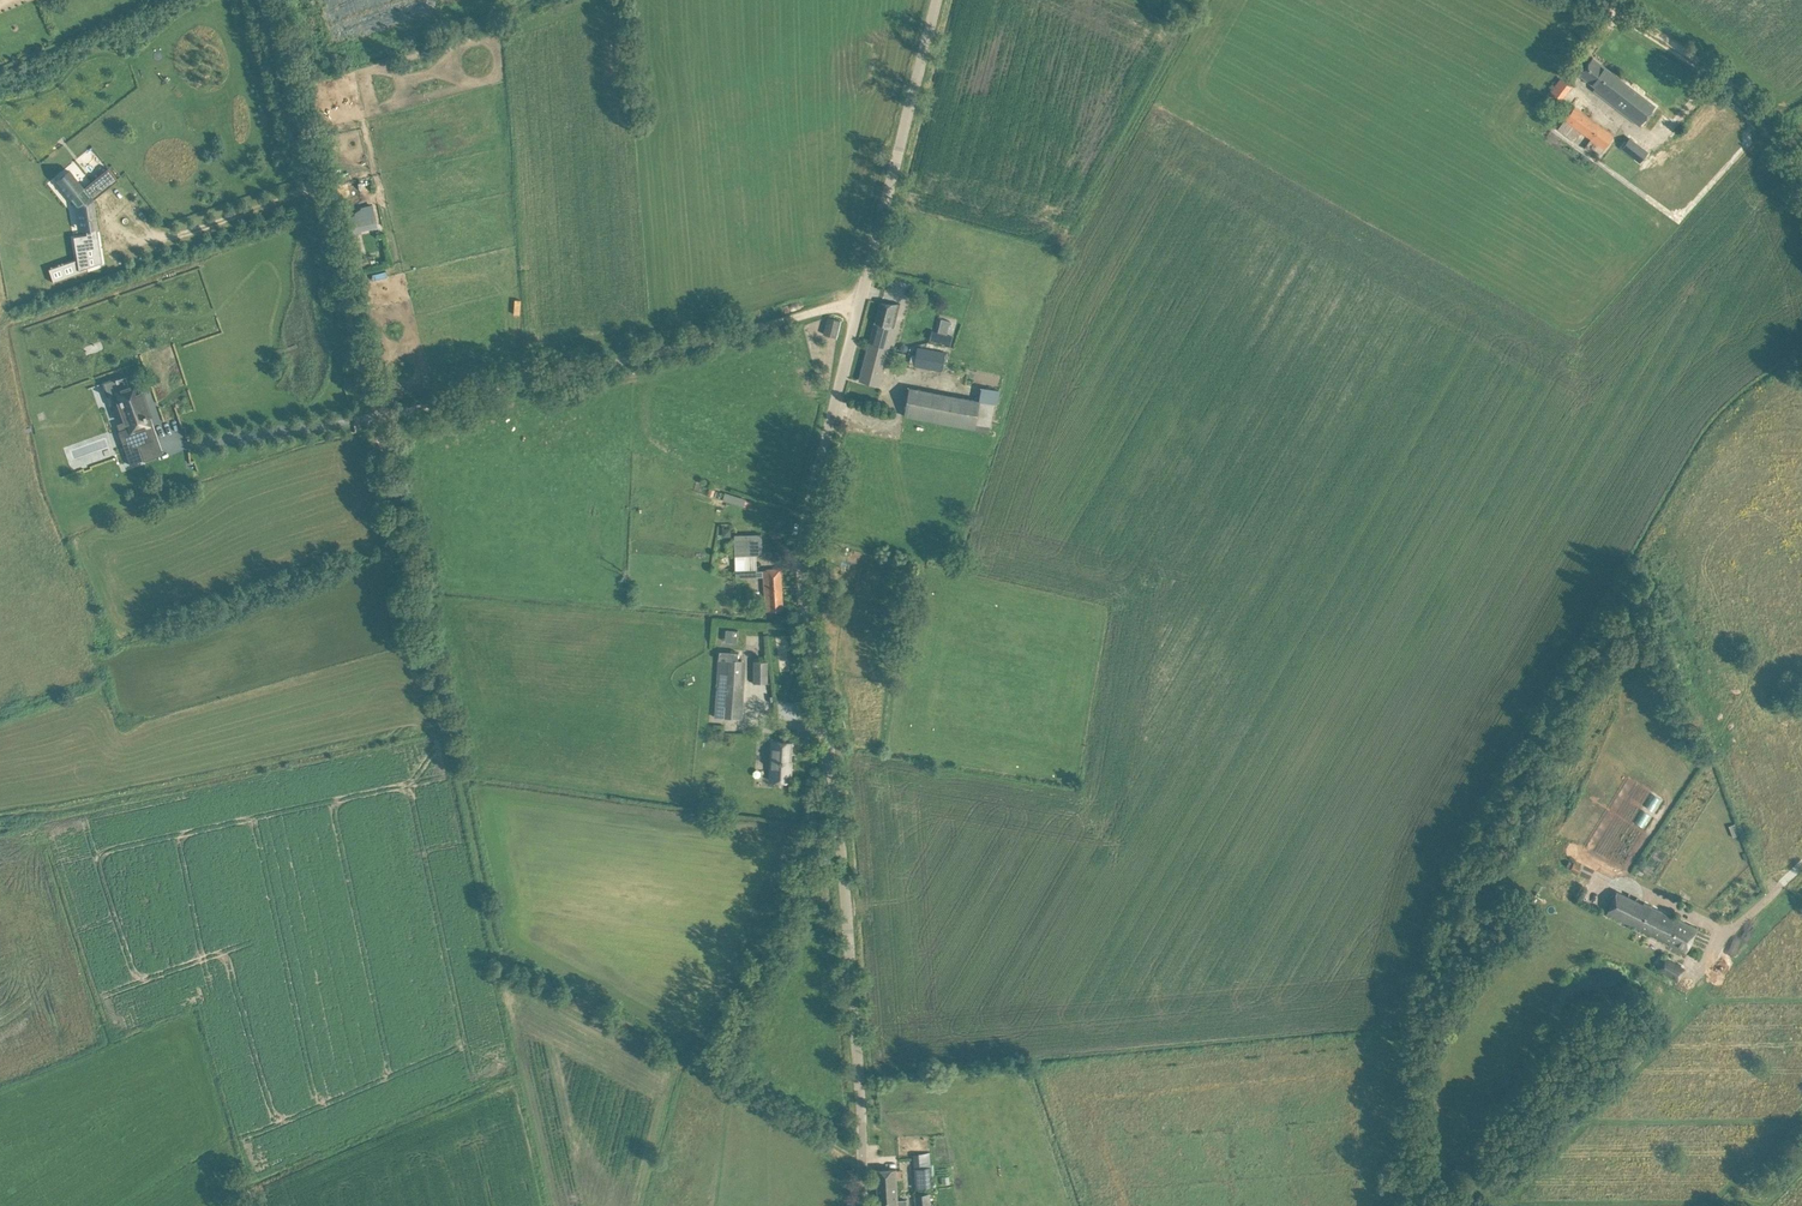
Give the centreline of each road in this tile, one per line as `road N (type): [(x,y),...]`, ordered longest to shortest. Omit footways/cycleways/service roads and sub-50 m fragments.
road 1 (unclassified): [(863,1205),(850,938),(803,557),(936,0)]
road 2 (track): [(450,727),(500,950),(863,1161)]
road 3 (track): [(378,419),(861,299)]
road 4 (track): [(264,0),(378,419)]
road 5 (track): [(378,419),(450,727)]
road 6 (track): [(1597,0),(1719,76),(1801,170)]

